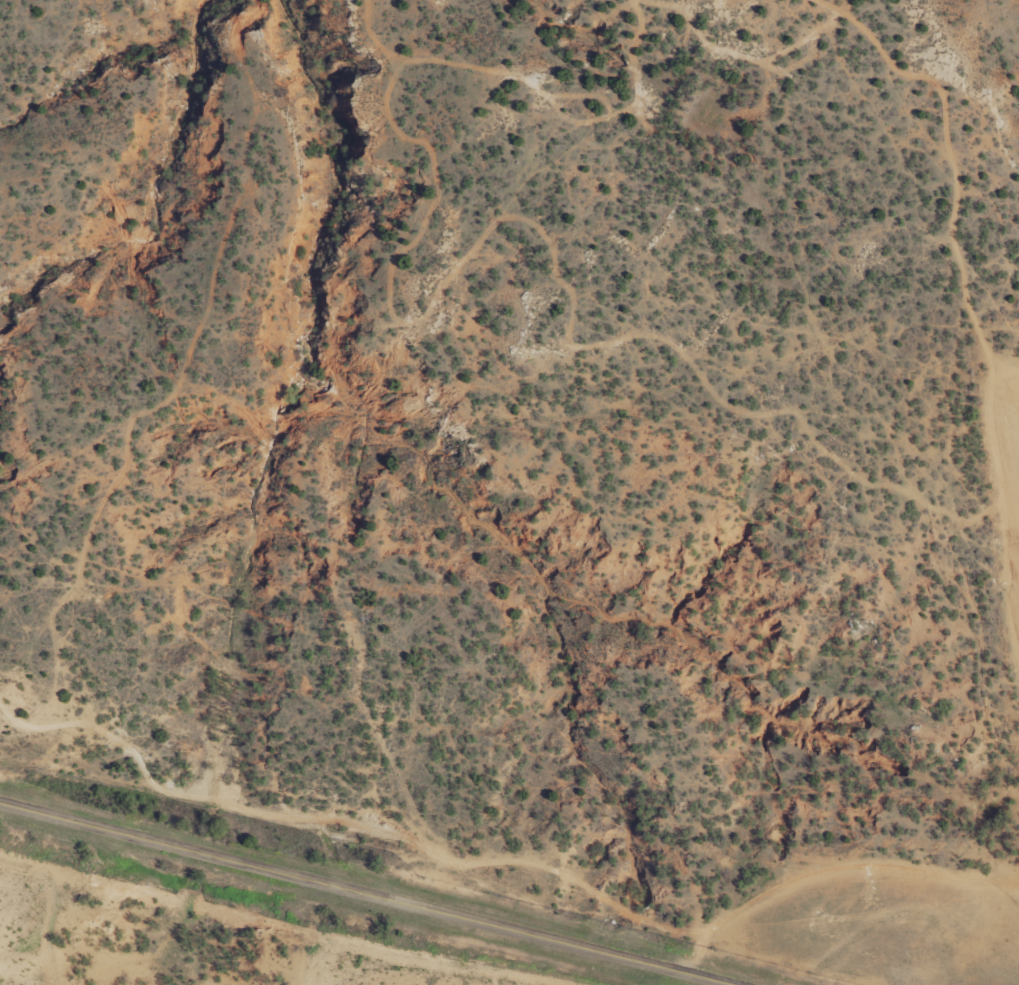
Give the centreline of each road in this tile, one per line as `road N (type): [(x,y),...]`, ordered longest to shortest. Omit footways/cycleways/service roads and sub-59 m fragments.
road 1 (secondary): [(0,802),(739,984)]

